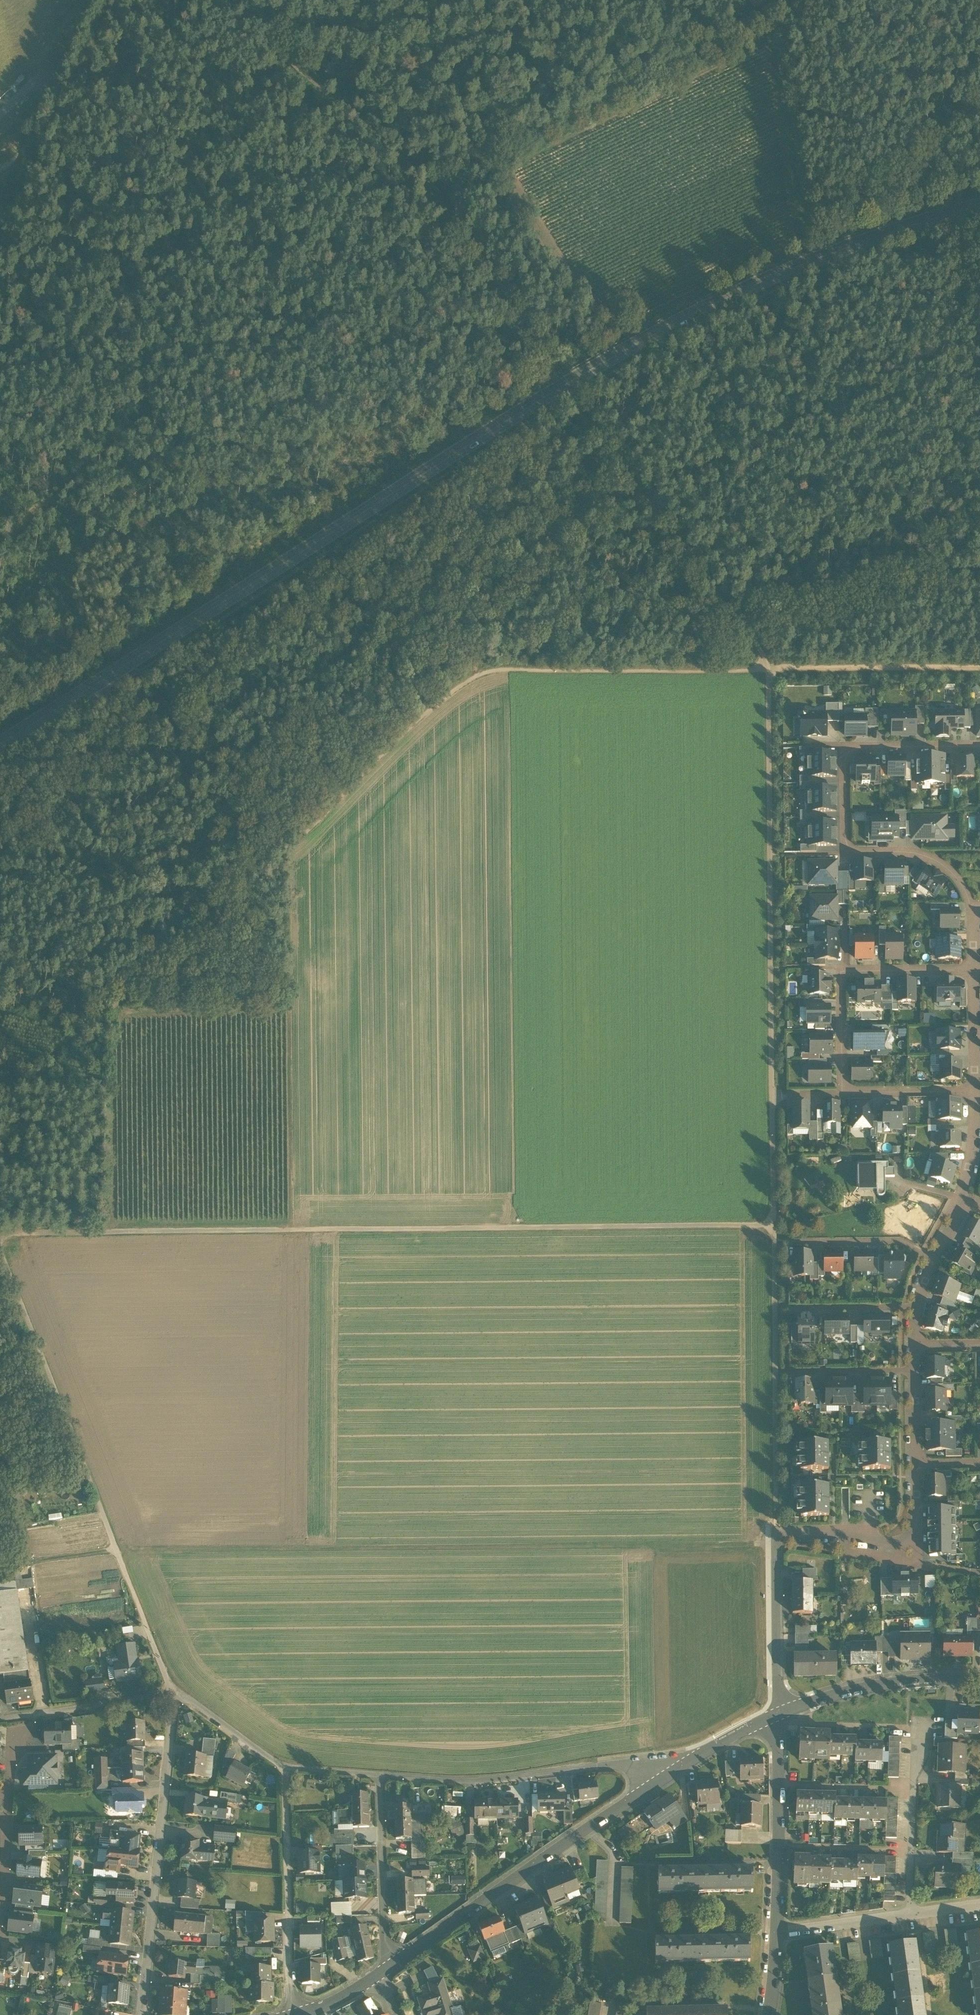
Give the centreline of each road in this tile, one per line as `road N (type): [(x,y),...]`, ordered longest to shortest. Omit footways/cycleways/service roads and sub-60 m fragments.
road 1 (secondary): [(0,745),(564,385),(751,287),(979,207)]
road 2 (track): [(777,1525),(768,666)]
road 3 (track): [(0,1233),(774,1225)]
road 4 (track): [(778,1542),(116,1548)]
road 5 (track): [(0,1101),(485,670)]
road 6 (track): [(0,1249),(170,1693)]
road 7 (track): [(825,0),(426,176)]
road 8 (residential): [(978,925),(964,885),(943,863),(912,850),(847,852),(847,746),(979,745)]
road 9 (residential): [(664,1775),(387,1969)]
road 10 (residential): [(142,2014),(170,1693)]
road 11 (residential): [(664,1775),(643,1766),(466,1782),(380,1775)]
road 12 (track): [(485,670),(768,666)]
road 13 (track): [(207,0),(426,176)]
road 14 (track): [(120,0),(0,236)]
road 15 (track): [(426,176),(564,385)]
road 16 (residential): [(283,1768),(292,2014)]
road 17 (track): [(292,998),(292,1230)]
road 18 (residential): [(778,1716),(776,1933)]
road 19 (track): [(979,664),(768,666)]
road 20 (residential): [(979,1678),(877,1686),(778,1716)]
road 21 (residential): [(778,1534),(890,1543),(915,1532),(913,1466)]
road 22 (residential): [(387,1969),(380,1775)]
road 23 (track): [(768,666),(657,514)]
road 24 (residential): [(778,1716),(778,1534)]
road 25 (residential): [(920,1736),(914,1914)]
road 26 (residential): [(0,1718),(170,1693)]
road 27 (track): [(657,514),(564,385)]
road 28 (residential): [(776,1933),(914,1914)]
road 29 (residential): [(931,1262),(901,1243),(798,1243)]
road 30 (residential): [(283,1768),(170,1693)]
road 31 (residential): [(977,1090),(844,1093)]
road 32 (residential): [(978,972),(846,971)]
road 33 (residential): [(778,1716),(664,1775)]
road 34 (residential): [(913,1307),(790,1308)]
road 35 (residential): [(846,971),(844,1093)]

